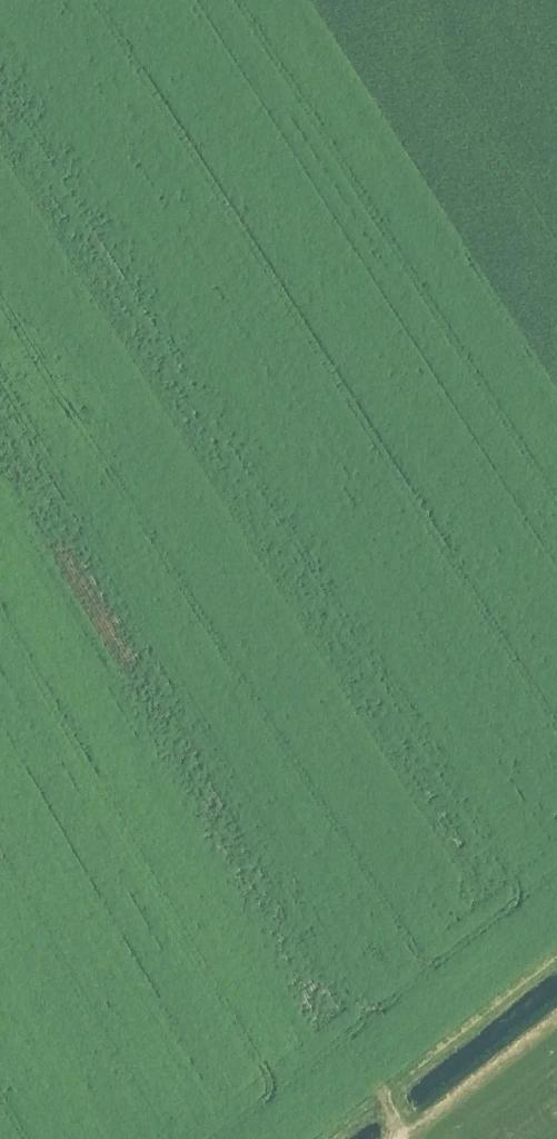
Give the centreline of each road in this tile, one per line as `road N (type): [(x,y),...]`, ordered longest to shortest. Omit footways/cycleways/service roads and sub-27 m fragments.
road 1 (track): [(405,1138),(556,1019)]

